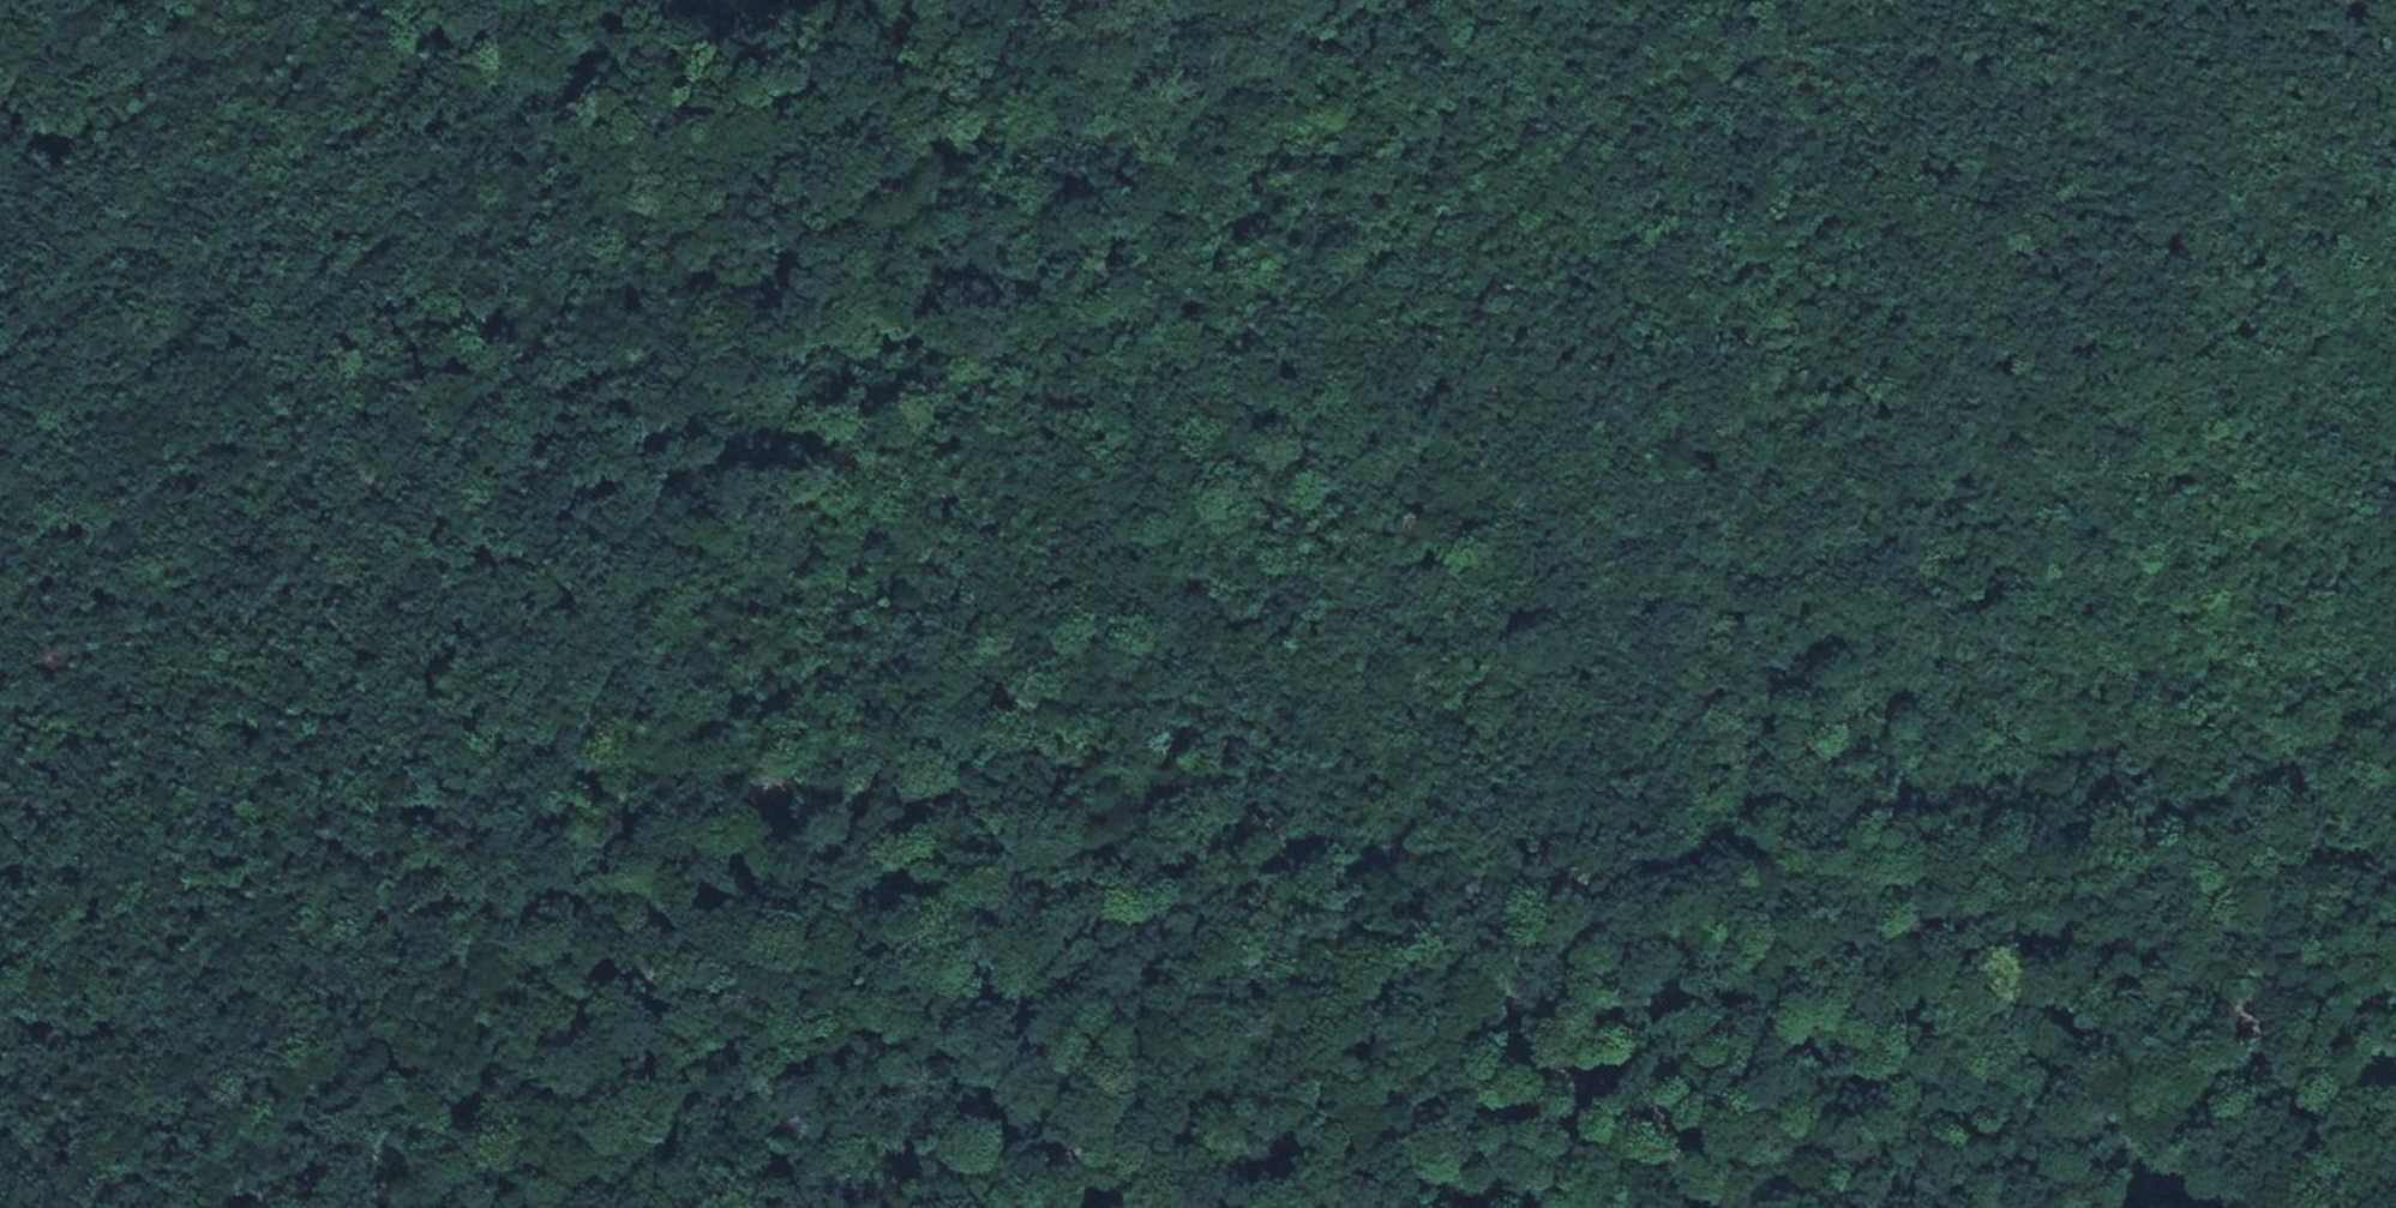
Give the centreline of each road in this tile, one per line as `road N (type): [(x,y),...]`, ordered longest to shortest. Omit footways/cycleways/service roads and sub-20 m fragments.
road 1 (track): [(552,872),(680,474),(802,295)]
road 2 (track): [(440,0),(802,295)]
road 3 (track): [(445,1207),(552,872)]

